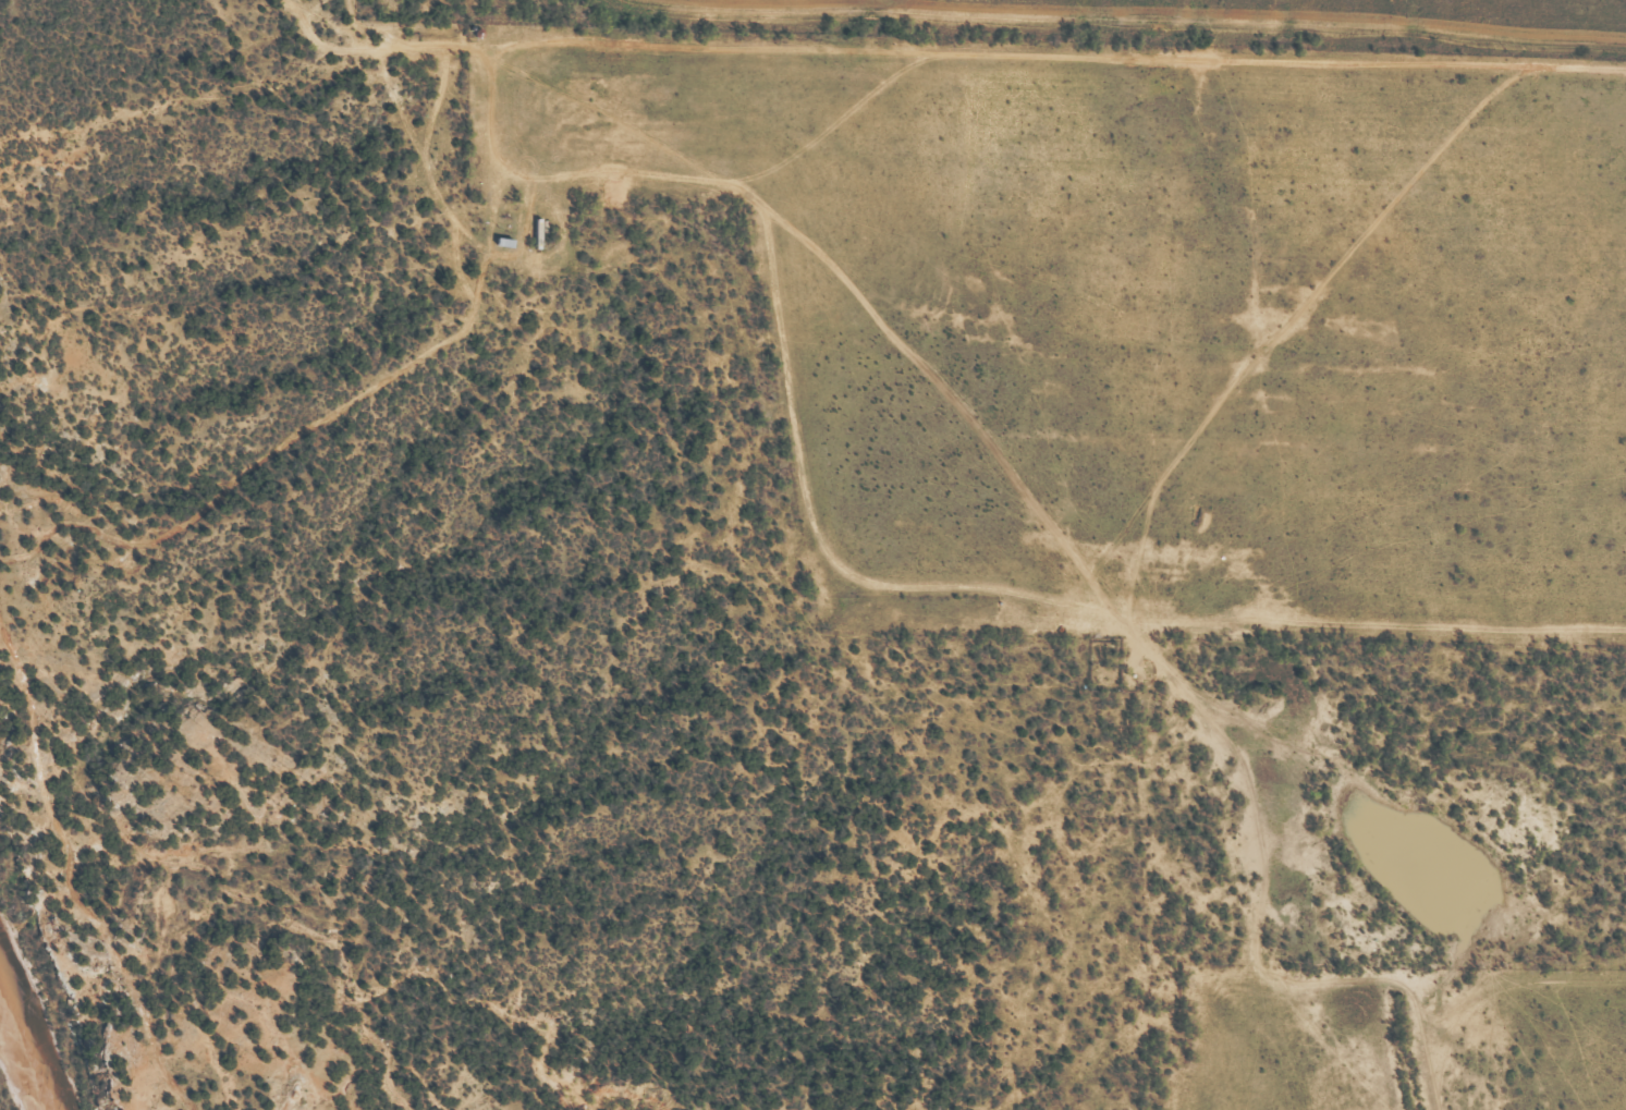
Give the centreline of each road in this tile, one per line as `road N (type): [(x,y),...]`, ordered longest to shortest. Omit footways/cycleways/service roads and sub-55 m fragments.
road 1 (residential): [(1625,64),(283,16),(255,0)]

